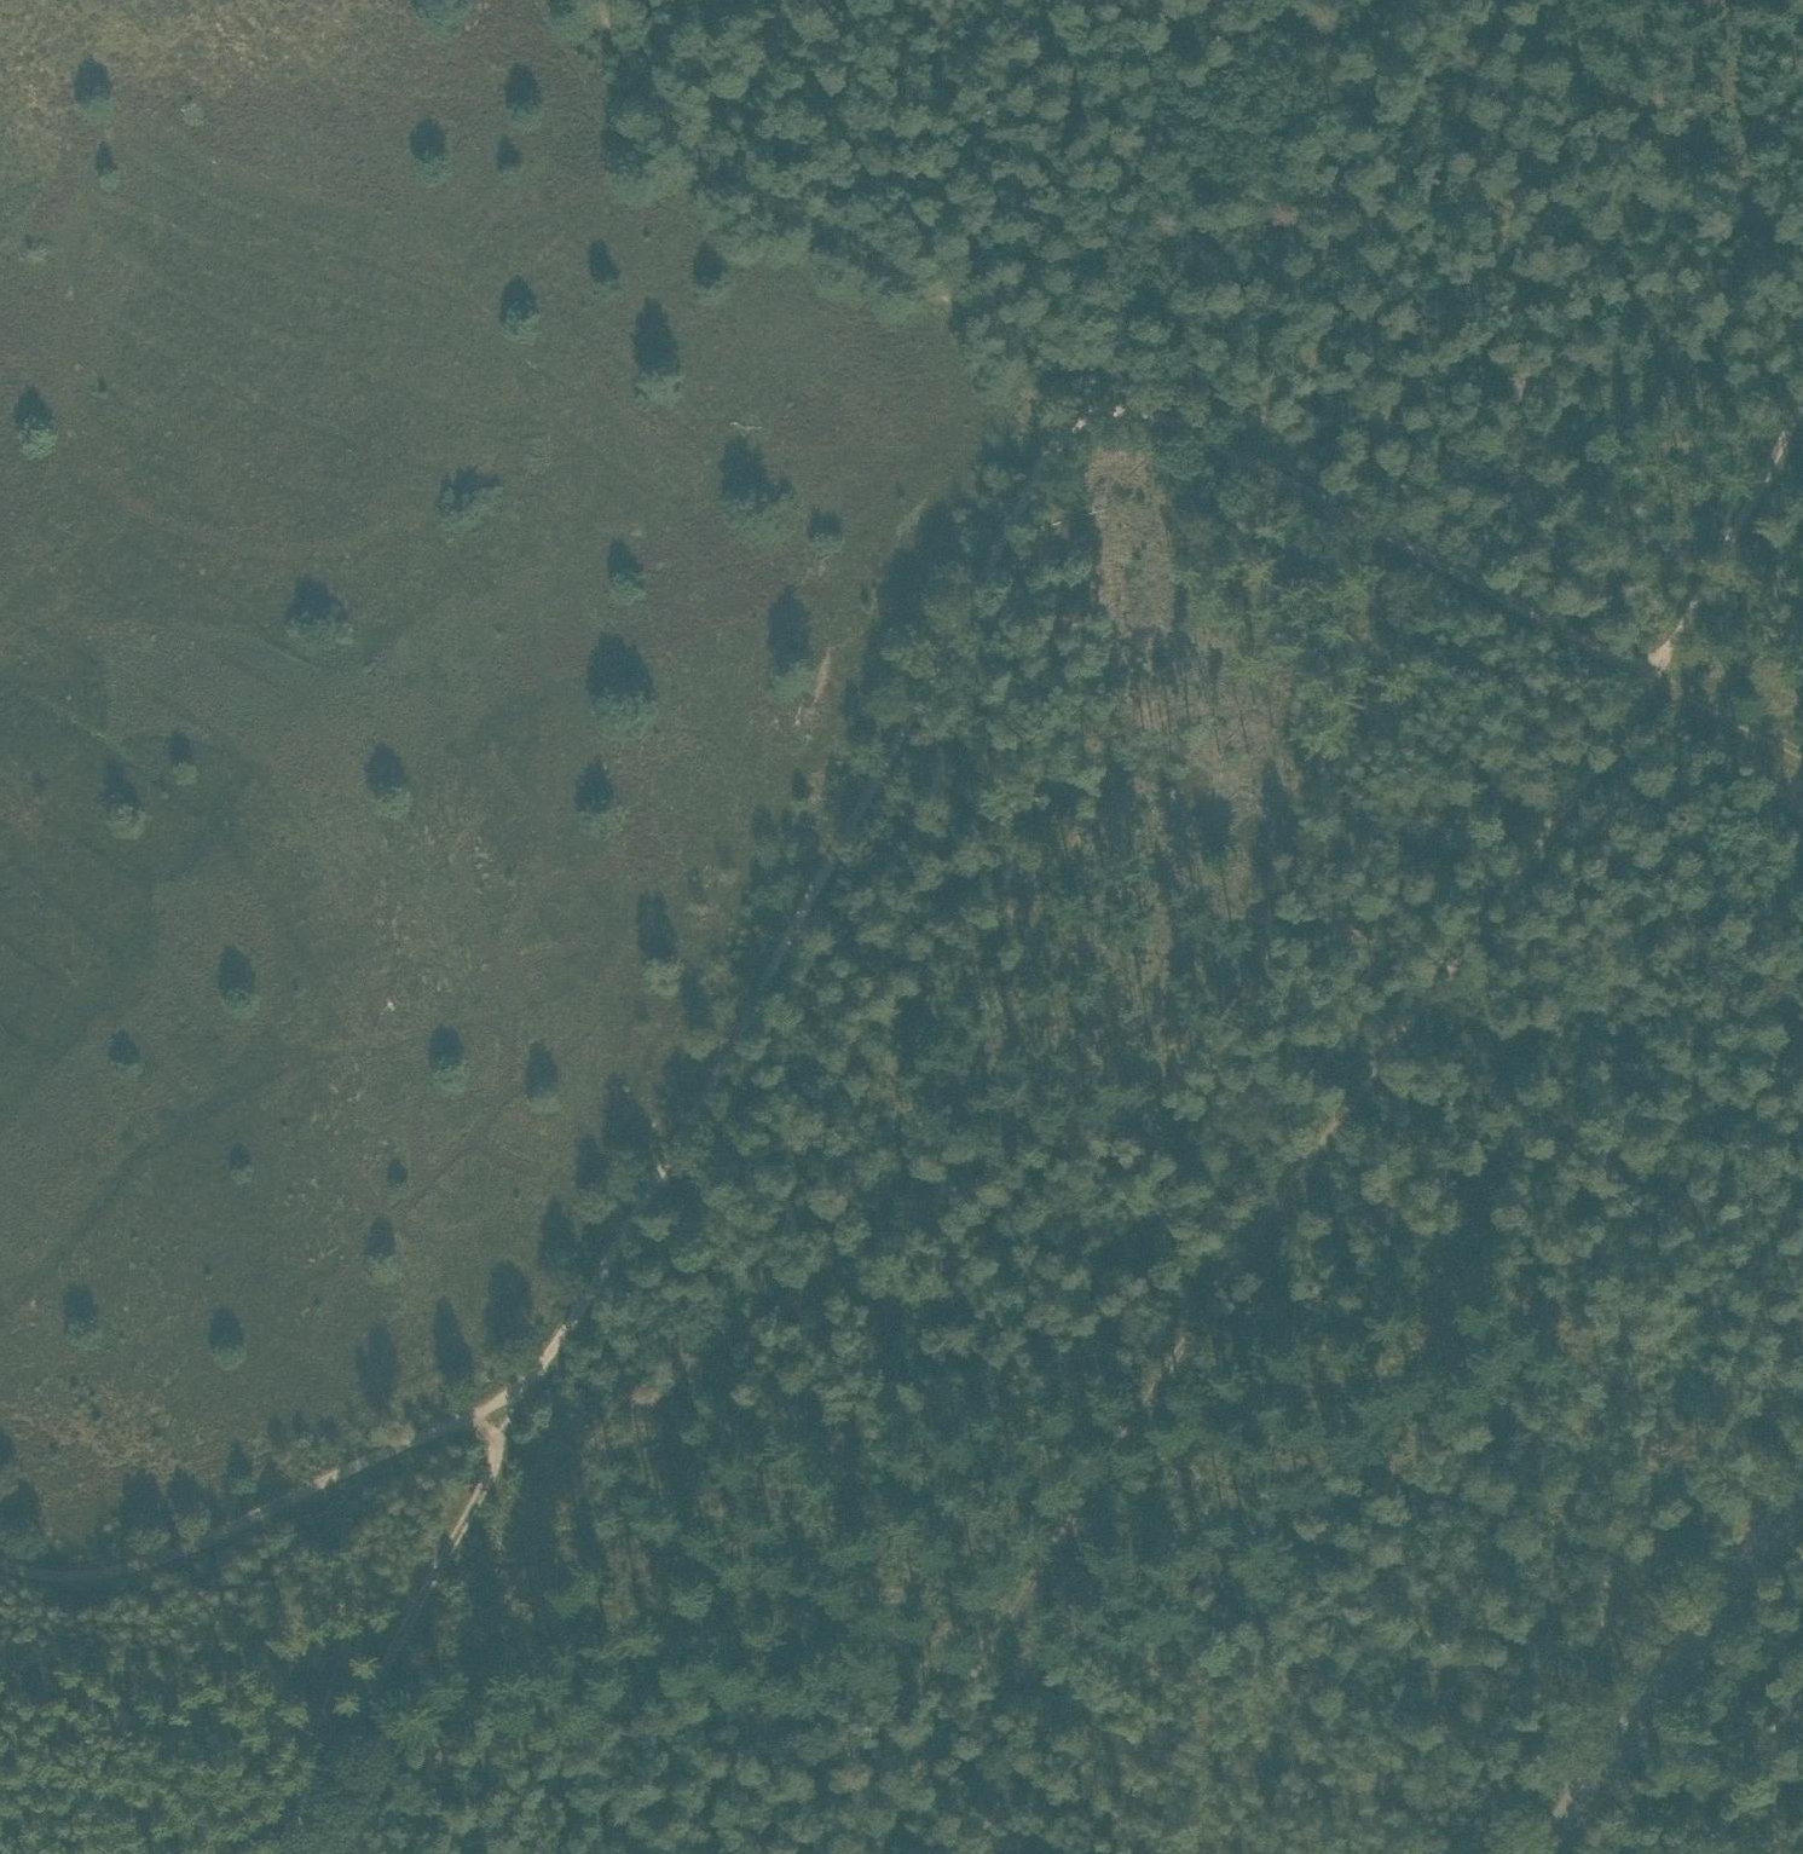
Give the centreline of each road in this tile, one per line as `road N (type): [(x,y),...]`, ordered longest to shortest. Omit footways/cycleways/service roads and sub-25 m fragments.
road 1 (track): [(518,1398),(1059,443),(1095,406)]
road 2 (track): [(1216,1292),(1650,680),(1802,401)]
road 3 (track): [(1095,406),(1138,412),(1205,437),(1802,769)]
road 4 (track): [(1105,365),(1058,360),(734,180),(644,88),(595,0)]
road 5 (track): [(897,1853),(1216,1292)]
road 6 (track): [(0,1567),(74,1580),(144,1566),(518,1398)]
road 7 (track): [(518,1398),(273,1853)]
road 8 (secondary): [(1548,1853),(1802,1497)]
road 9 (track): [(1304,0),(1105,365)]

